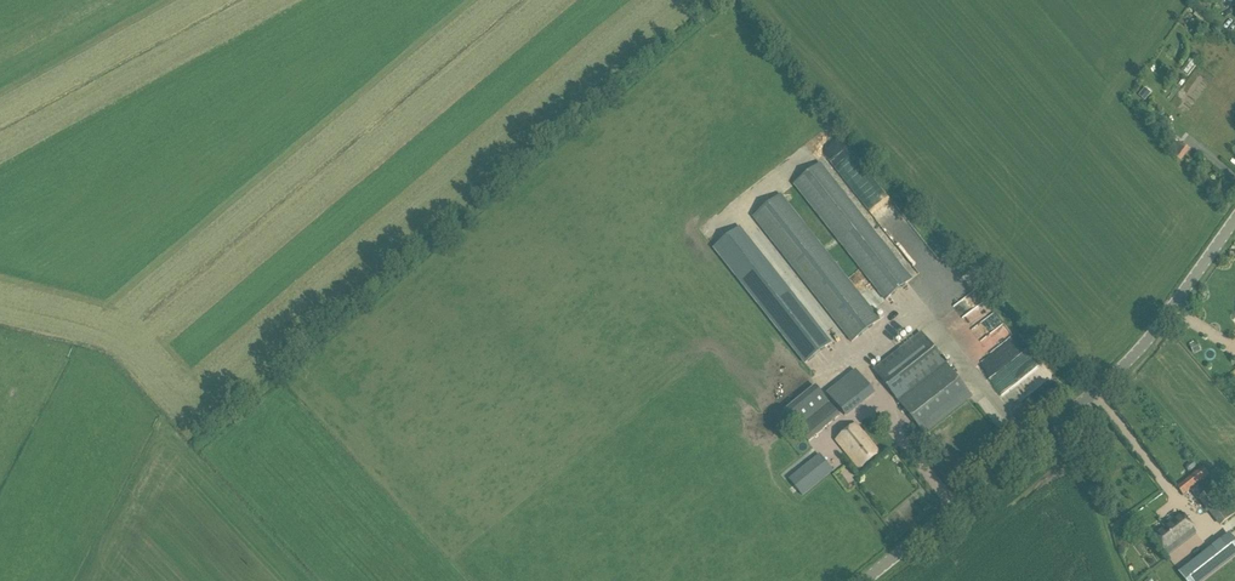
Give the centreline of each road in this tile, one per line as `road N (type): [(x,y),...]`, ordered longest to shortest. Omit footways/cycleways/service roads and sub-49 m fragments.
road 1 (unclassified): [(862,580),(1070,407),(1140,334),(1234,203)]

